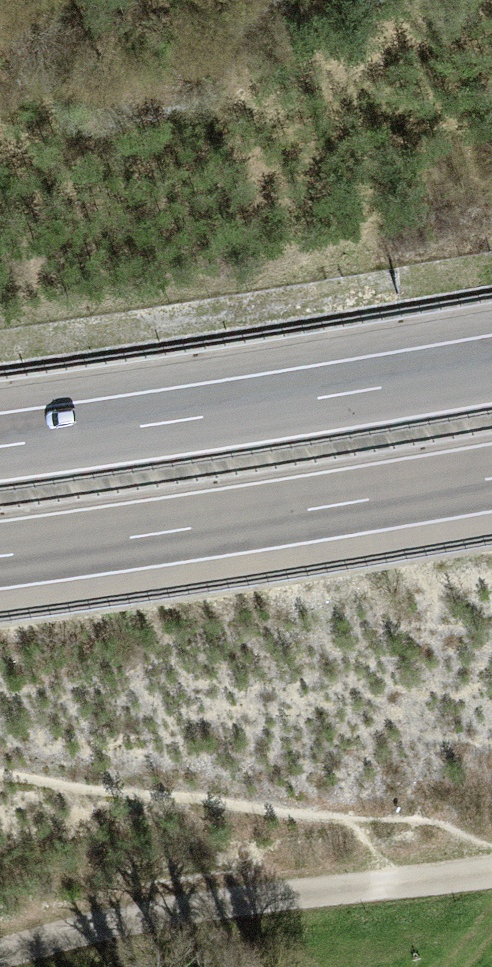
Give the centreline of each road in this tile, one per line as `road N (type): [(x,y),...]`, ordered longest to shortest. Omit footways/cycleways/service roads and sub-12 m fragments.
road 1 (track): [(0,953),(146,916),(491,872)]
road 2 (motorway): [(0,556),(491,478)]
road 3 (motorway): [(491,369),(0,446)]

